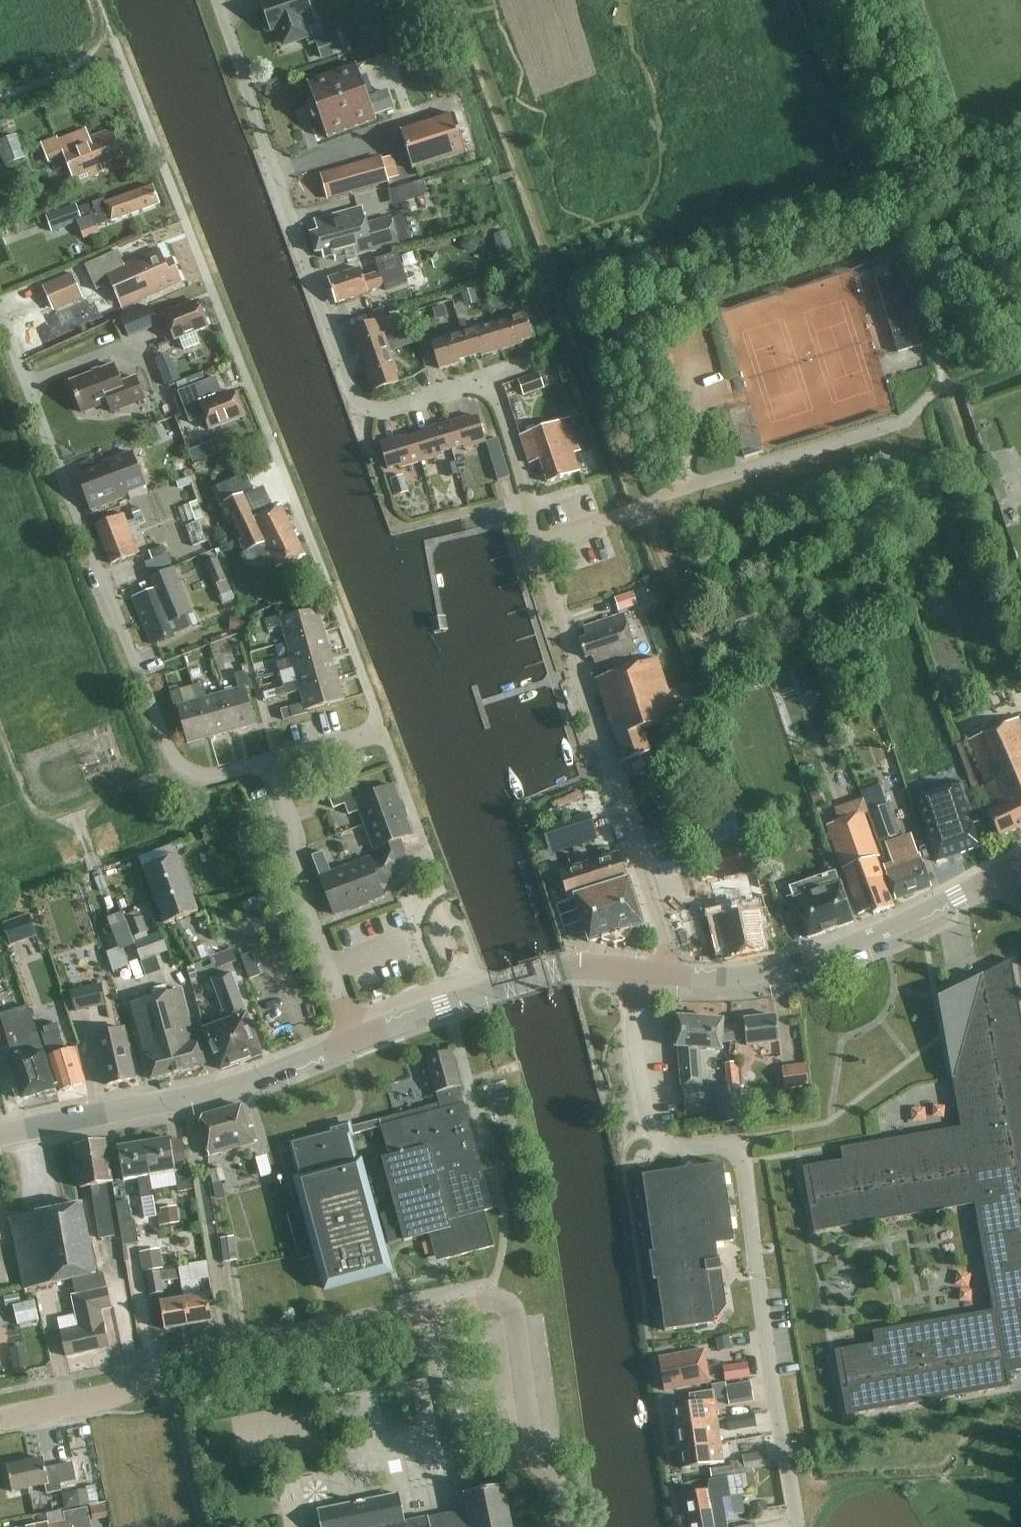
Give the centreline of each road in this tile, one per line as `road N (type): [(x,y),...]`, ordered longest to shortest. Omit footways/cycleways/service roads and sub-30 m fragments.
road 1 (residential): [(675,975),(498,400),(474,386),(384,410),(355,392),(217,0)]
road 2 (residential): [(795,1526),(742,1163),(729,1142),(672,1147),(658,1133),(637,971)]
road 3 (residential): [(267,761),(212,776),(176,759),(0,309)]
road 4 (tertiary): [(0,1140),(186,1101),(357,1044)]
road 5 (tertiary): [(675,975),(740,978),(804,966),(1020,863)]
road 6 (residential): [(170,1376),(477,1307),(501,1308)]
road 7 (residential): [(267,761),(296,838),(296,882),(357,1044)]
road 8 (tertiary): [(357,1044),(570,972),(637,971)]
road 9 (residential): [(563,1526),(551,1481),(527,1448),(514,1329),(501,1308)]
road 10 (residential): [(0,1419),(93,1406),(170,1376)]
road 11 (residential): [(200,1526),(170,1376)]
road 12 (residential): [(383,729),(267,761)]

